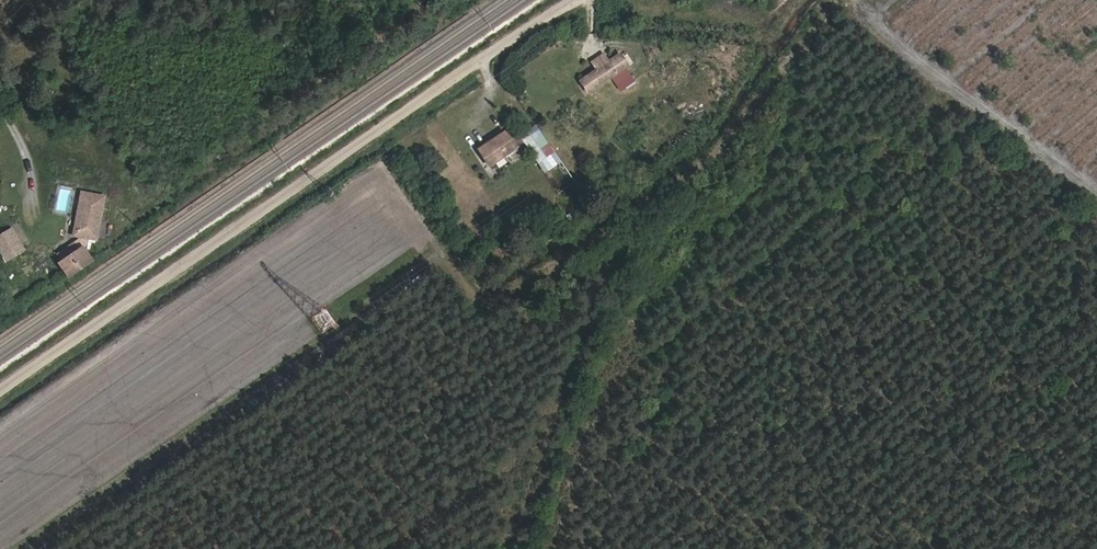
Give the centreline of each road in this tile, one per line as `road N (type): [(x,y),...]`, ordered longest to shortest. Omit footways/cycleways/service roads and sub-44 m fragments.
road 1 (track): [(578,0),(0,392)]
road 2 (track): [(855,0),(802,37),(729,137),(695,168),(511,290),(484,300),(443,252)]
road 3 (track): [(543,548),(605,365),(704,160)]
road 4 (track): [(512,548),(620,218)]
road 5 (track): [(871,0),(894,37),(1096,191)]

